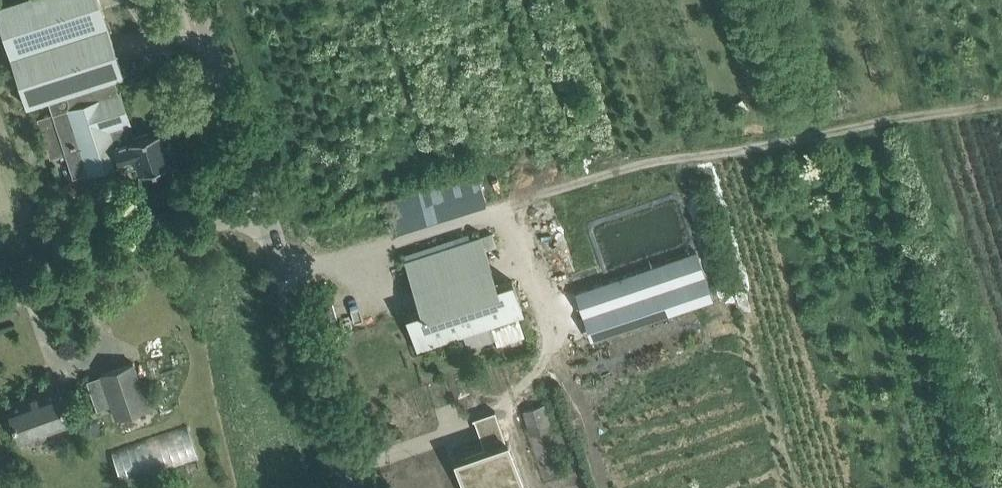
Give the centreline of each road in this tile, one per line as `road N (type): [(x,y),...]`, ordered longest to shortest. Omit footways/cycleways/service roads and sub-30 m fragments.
road 1 (unclassified): [(360,487),(269,216)]
road 2 (unclassified): [(0,305),(269,216)]
road 3 (unclassified): [(269,216),(197,0)]

